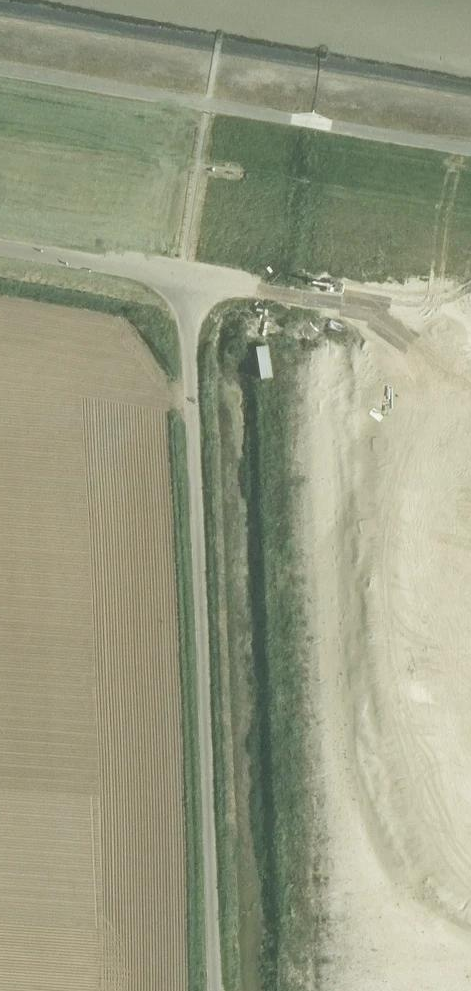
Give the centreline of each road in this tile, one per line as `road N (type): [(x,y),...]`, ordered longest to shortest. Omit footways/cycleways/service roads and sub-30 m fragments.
road 1 (unclassified): [(217,990),(193,282)]
road 2 (residential): [(193,282),(269,318),(295,342),(312,382),(372,646),(410,760),(443,823),(470,843)]
road 3 (unclassified): [(193,282),(0,249)]

